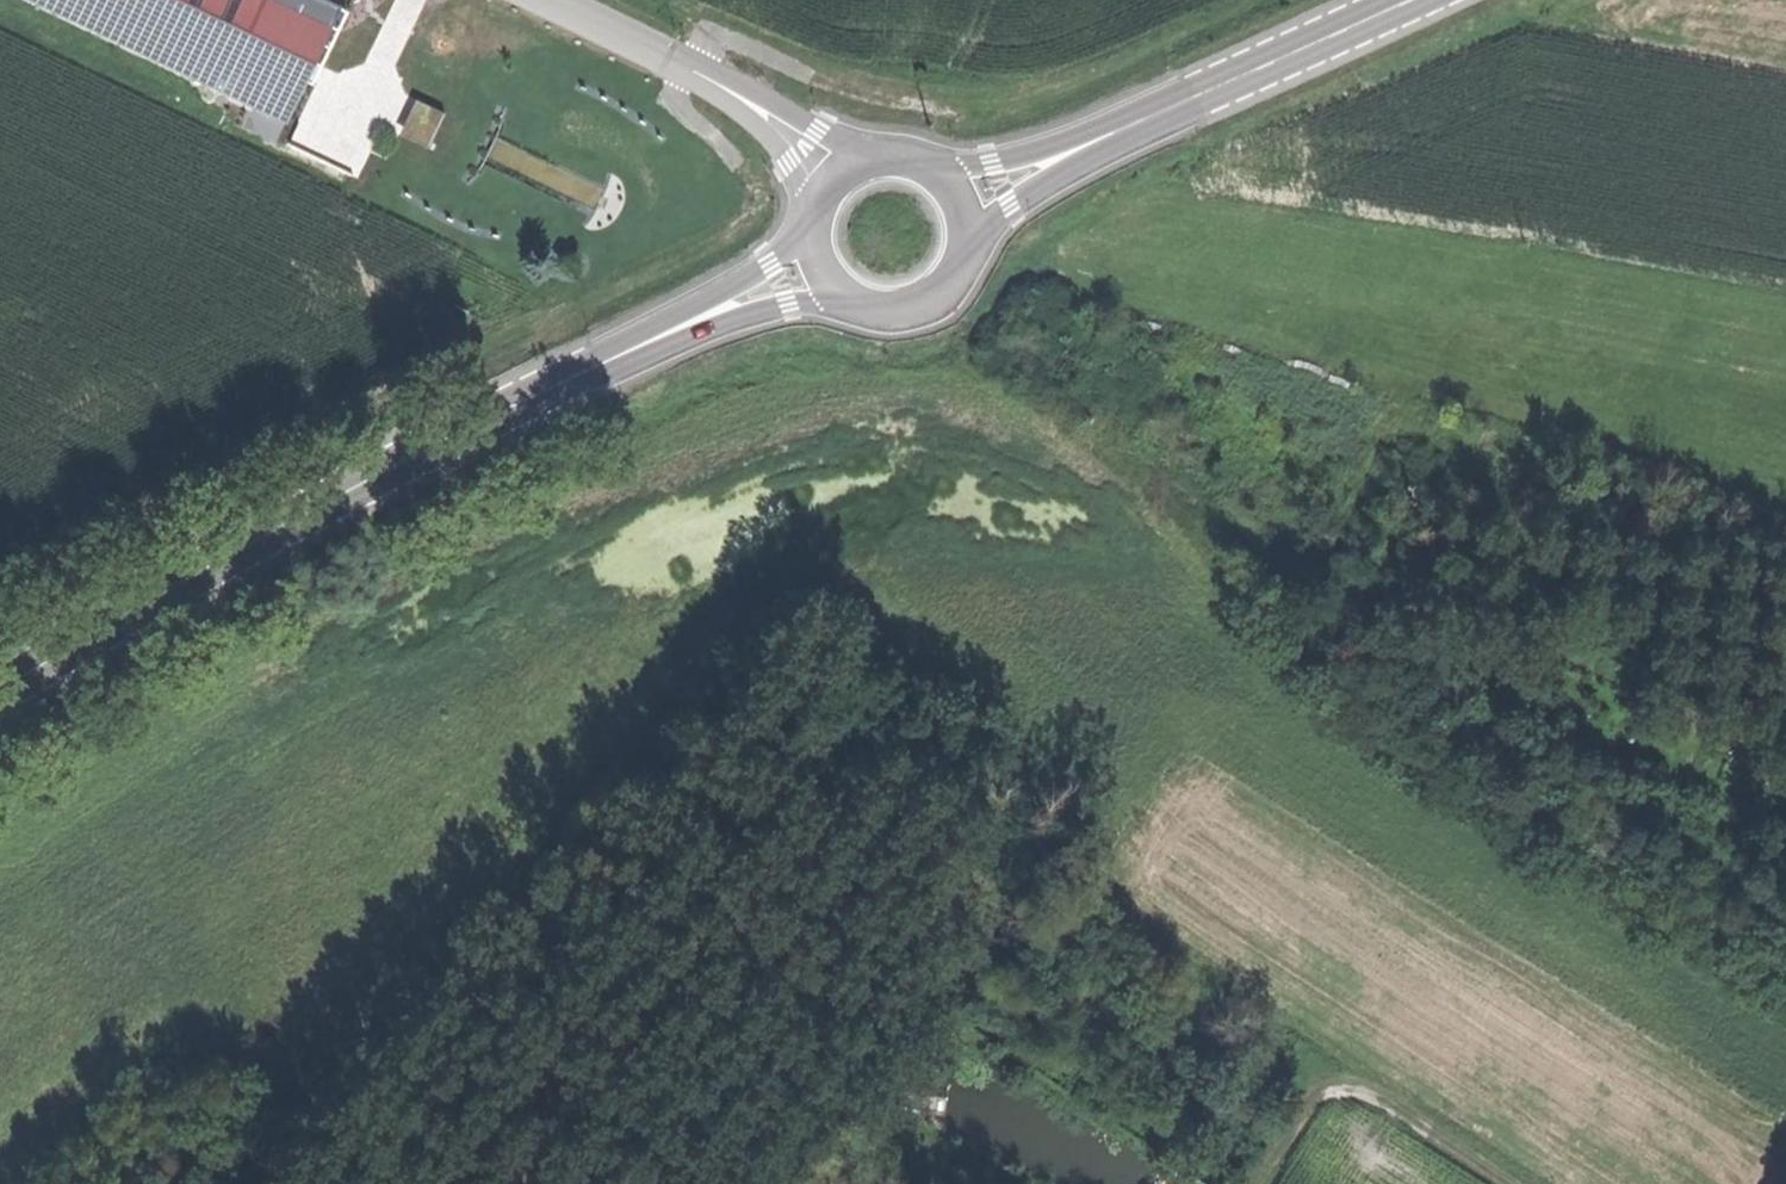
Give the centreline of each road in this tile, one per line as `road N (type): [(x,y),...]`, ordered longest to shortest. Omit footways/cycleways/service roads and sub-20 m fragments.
road 1 (secondary): [(818,266),(400,462),(0,689)]
road 2 (secondary): [(1403,0),(959,203)]
road 3 (unclassified): [(836,176),(794,133),(727,86),(542,0)]
road 4 (secondary): [(818,266),(855,303),(907,308),(950,278),(965,229),(959,203)]
road 5 (track): [(1508,1183),(1343,1077)]
road 6 (secondary): [(959,203),(946,182),(905,158),(880,156),(836,176)]

